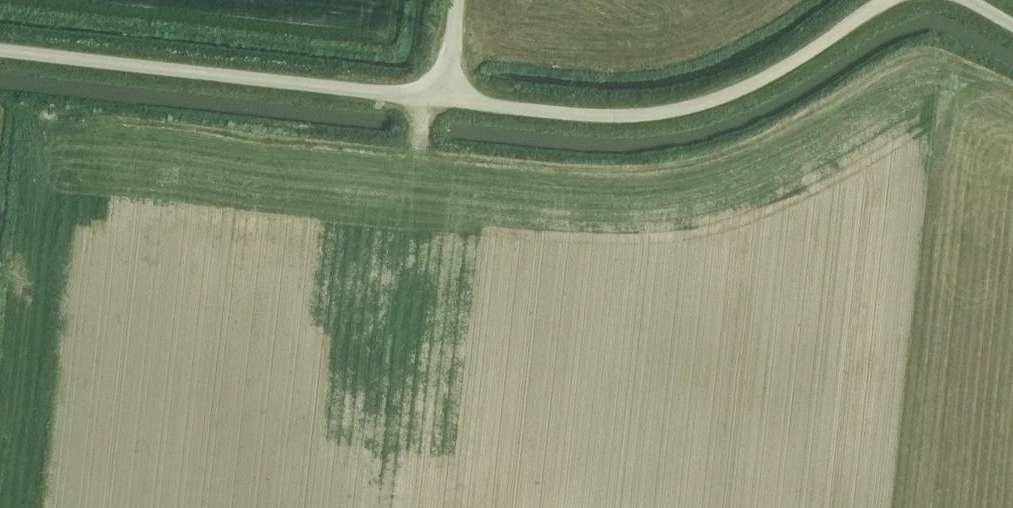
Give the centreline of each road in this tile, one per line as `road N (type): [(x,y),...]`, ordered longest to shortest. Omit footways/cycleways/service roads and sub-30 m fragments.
road 1 (unclassified): [(886,0),(831,38),(706,101),(648,114),(446,98)]
road 2 (unclassified): [(446,98),(0,51)]

